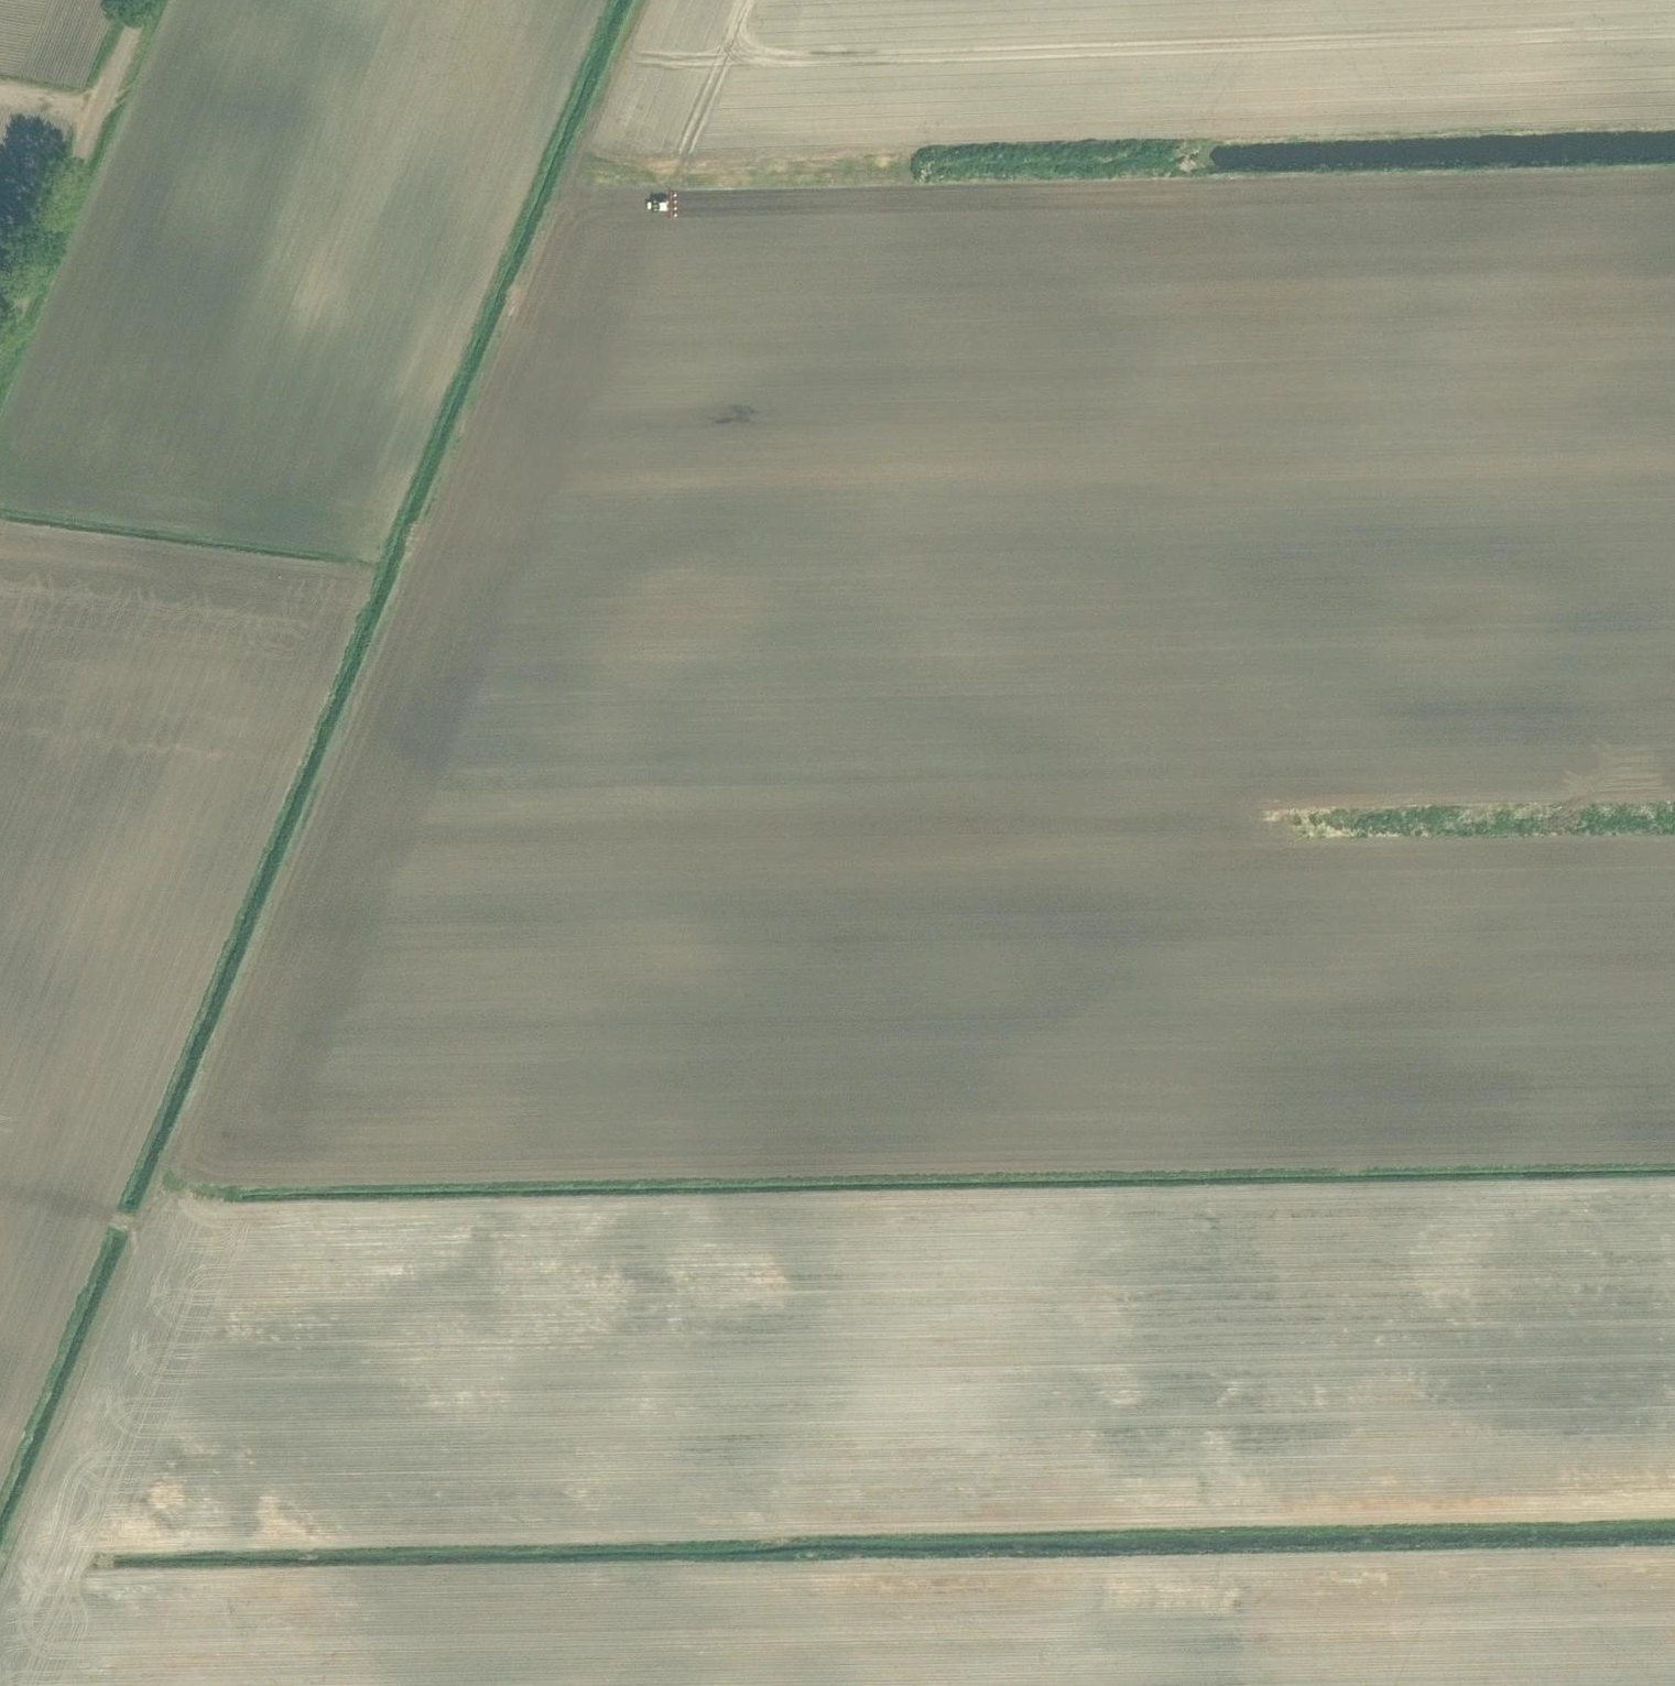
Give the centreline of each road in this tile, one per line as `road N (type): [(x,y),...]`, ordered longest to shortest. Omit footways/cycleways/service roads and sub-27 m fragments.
road 1 (unclassified): [(0,348),(144,0)]

